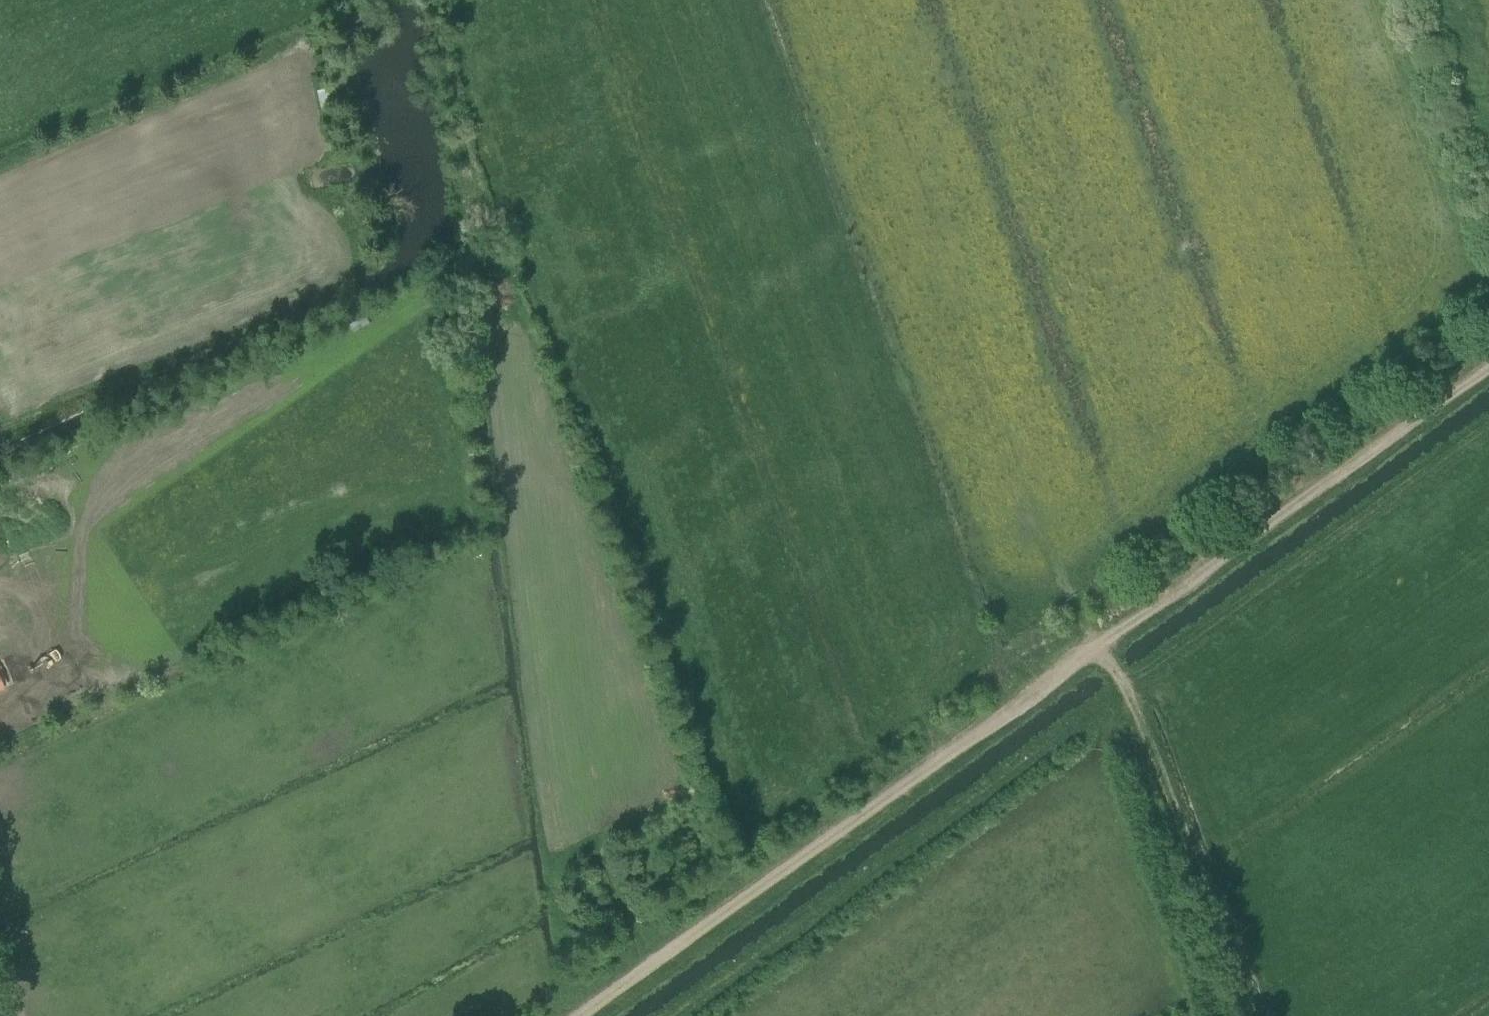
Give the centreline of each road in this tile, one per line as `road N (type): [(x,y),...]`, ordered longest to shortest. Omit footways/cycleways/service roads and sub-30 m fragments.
road 1 (track): [(578,1015),(1488,363)]
road 2 (track): [(1250,1015),(1106,636)]

